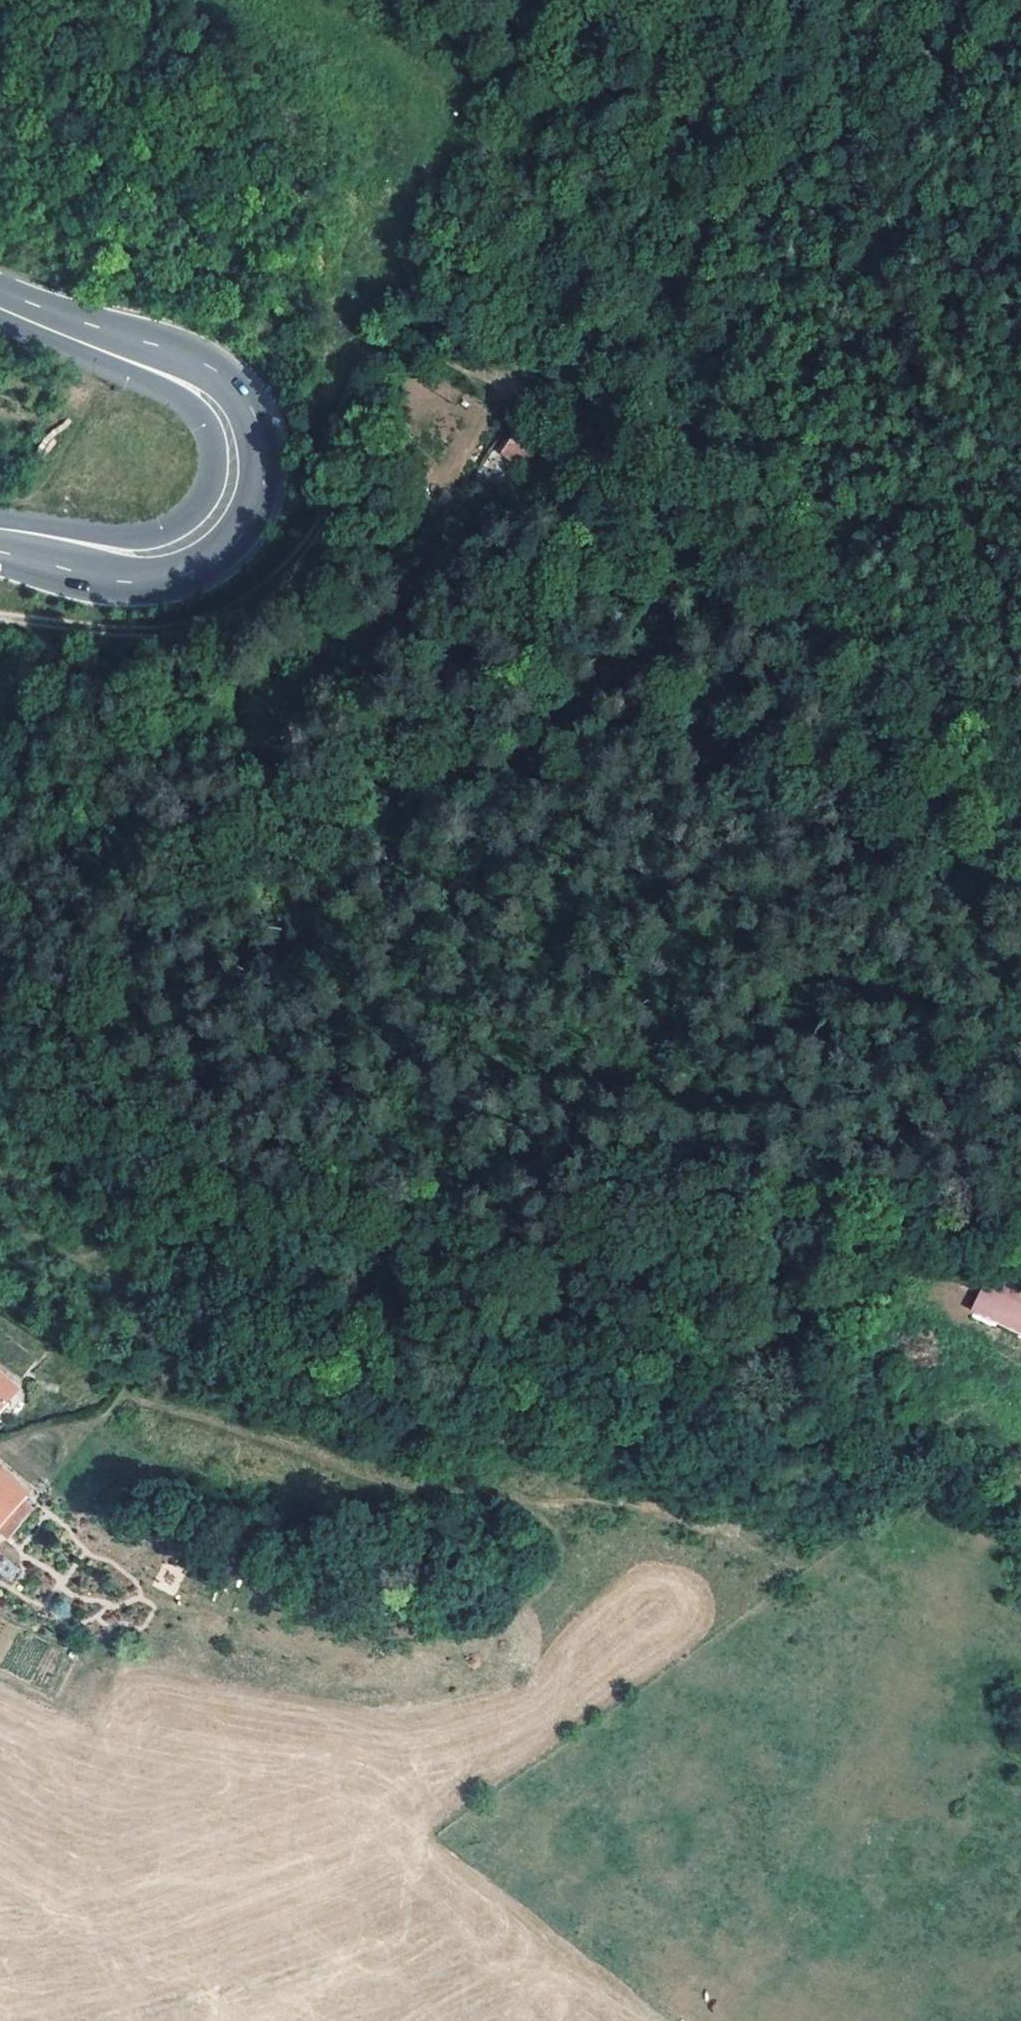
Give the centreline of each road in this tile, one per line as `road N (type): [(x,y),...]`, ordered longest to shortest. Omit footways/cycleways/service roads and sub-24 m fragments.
road 1 (secondary): [(0,539),(119,562),(178,555),(234,513),(242,447),(232,413),(191,370),(0,297)]

